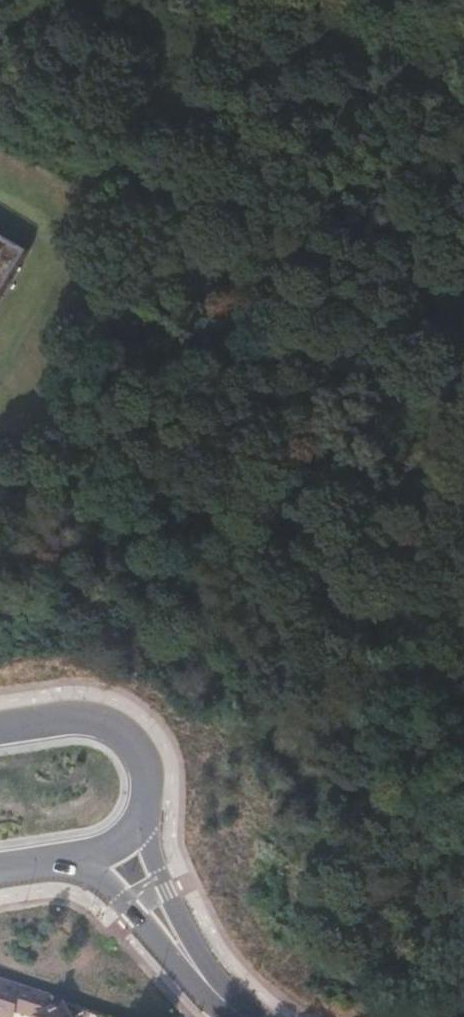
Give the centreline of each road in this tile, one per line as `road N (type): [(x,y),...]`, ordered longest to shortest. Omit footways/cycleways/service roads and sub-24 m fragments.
road 1 (tertiary): [(142,820),(147,772),(136,748),(111,726),(80,718),(0,729)]
road 2 (tertiary): [(80,854),(218,997)]
road 3 (tertiary): [(218,997),(166,891),(142,820)]

